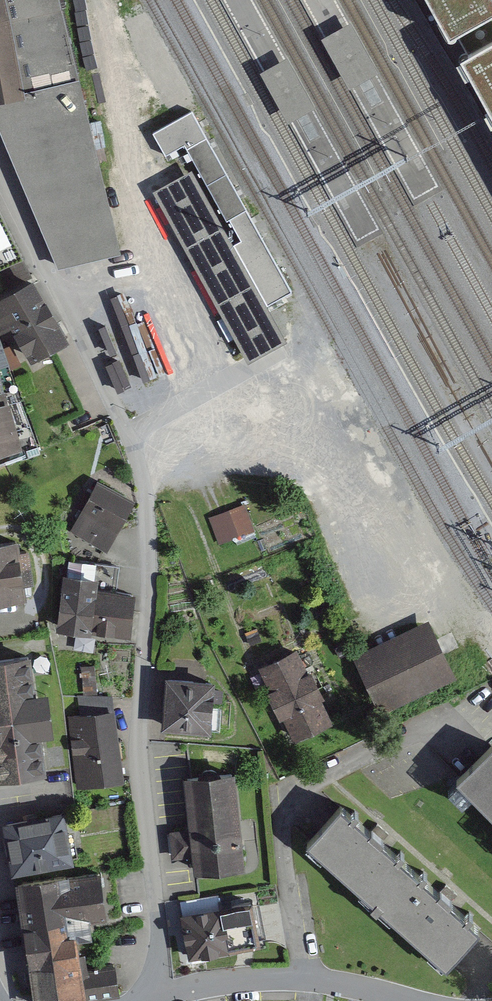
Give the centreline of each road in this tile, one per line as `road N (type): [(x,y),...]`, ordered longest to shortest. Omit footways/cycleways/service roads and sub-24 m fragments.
road 1 (residential): [(164,1000),(143,788),(148,522),(141,475),(128,433),(0,158)]
road 2 (residential): [(399,1000),(263,985),(174,1000)]

